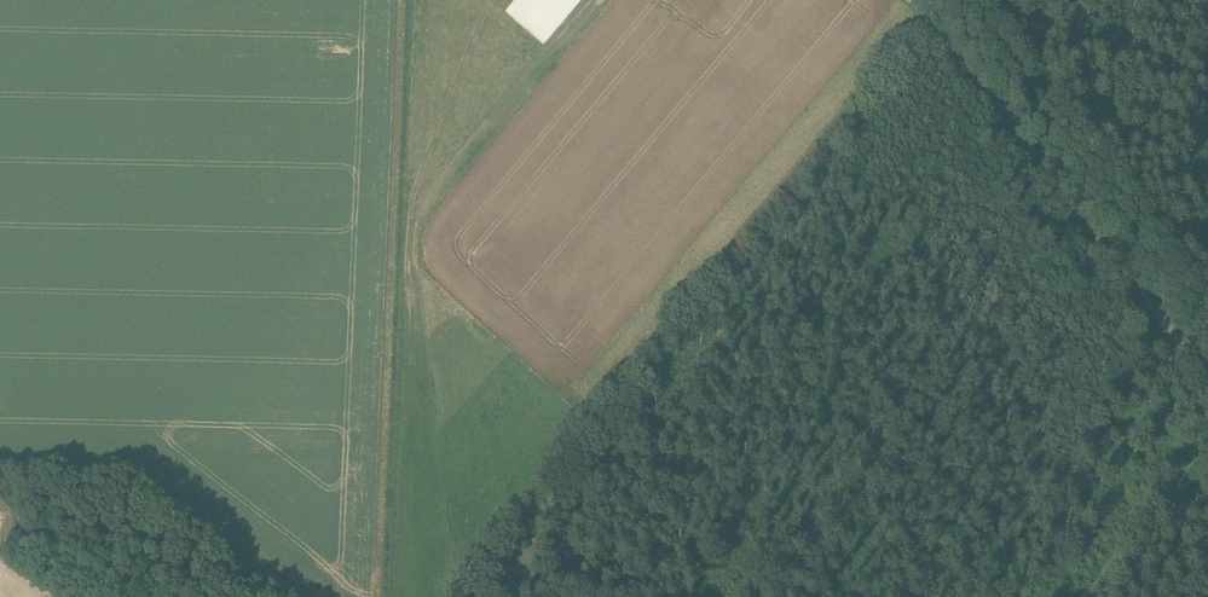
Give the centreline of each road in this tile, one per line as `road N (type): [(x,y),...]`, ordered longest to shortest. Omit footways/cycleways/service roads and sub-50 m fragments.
road 1 (unclassified): [(1207,374),(1133,266),(912,0)]

